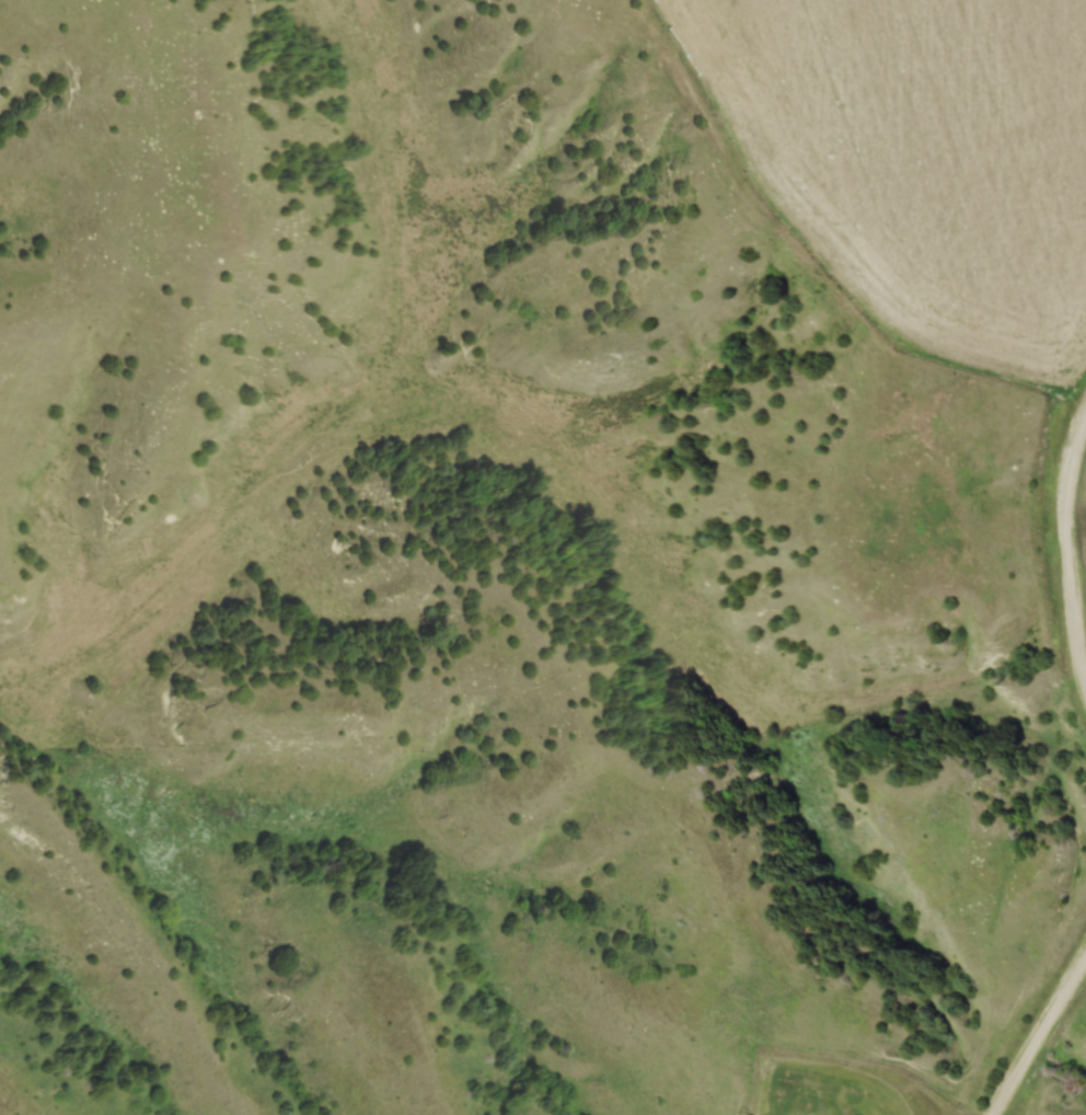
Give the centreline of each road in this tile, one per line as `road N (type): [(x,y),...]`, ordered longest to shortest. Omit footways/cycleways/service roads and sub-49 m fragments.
road 1 (residential): [(1085,685),(1065,494),(1085,413)]
road 2 (residential): [(992,1114),(1085,956)]

